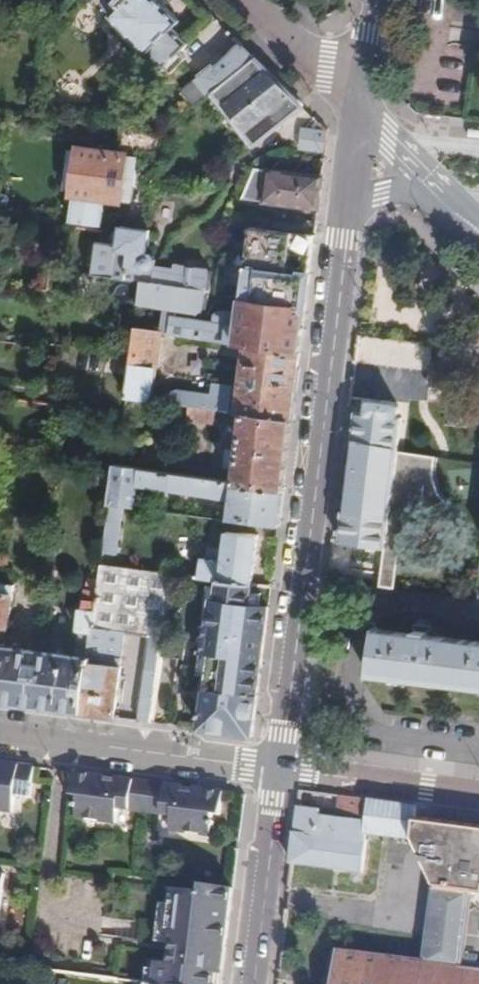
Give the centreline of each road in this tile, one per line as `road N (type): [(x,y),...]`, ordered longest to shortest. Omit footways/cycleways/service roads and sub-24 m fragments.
road 1 (tertiary): [(280,770),(350,202)]
road 2 (tertiary): [(280,770),(0,735)]
road 3 (tertiary): [(253,983),(280,770)]
road 4 (tertiary): [(478,796),(280,770)]
road 5 (tertiary): [(248,0),(359,113)]

